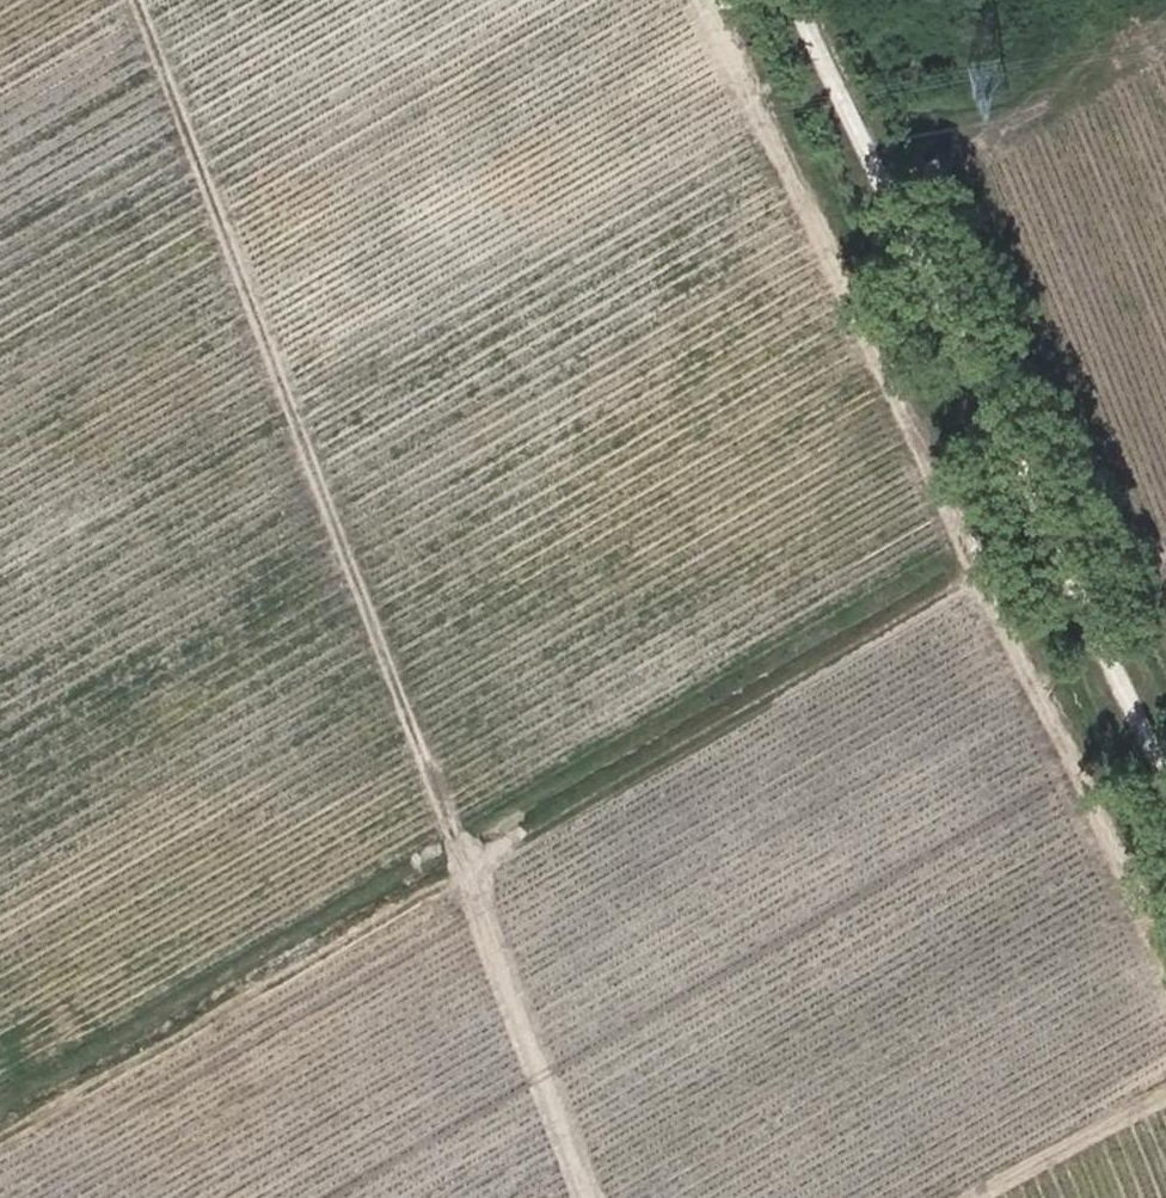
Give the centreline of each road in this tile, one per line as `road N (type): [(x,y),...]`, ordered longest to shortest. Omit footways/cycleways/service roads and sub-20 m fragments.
road 1 (track): [(138,0),(586,1197)]
road 2 (track): [(978,1197),(1165,1097)]

